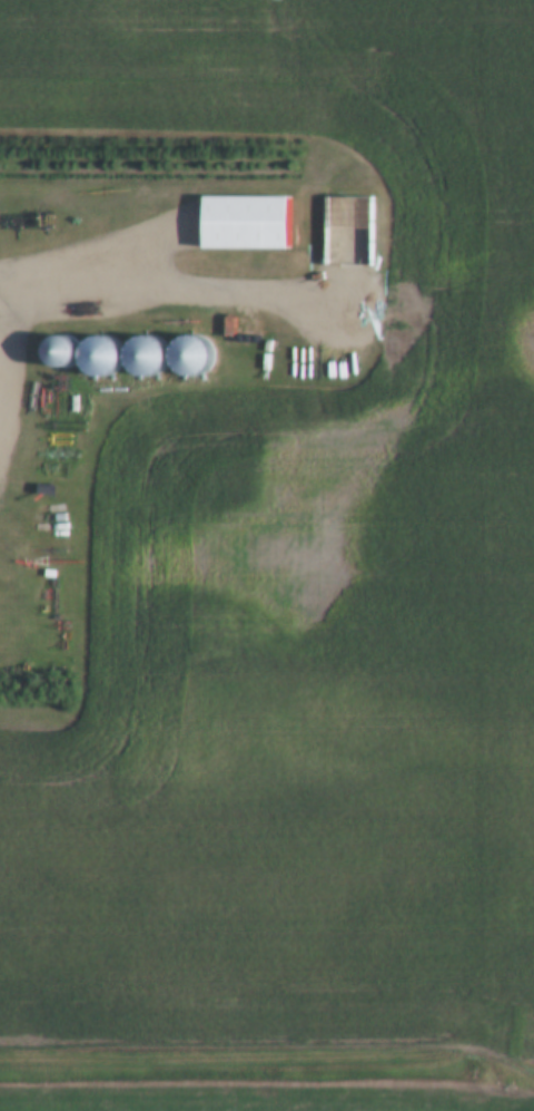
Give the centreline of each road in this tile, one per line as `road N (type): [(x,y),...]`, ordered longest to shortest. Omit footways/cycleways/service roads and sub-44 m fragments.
road 1 (track): [(0,1055),(457,1047),(533,1073)]

